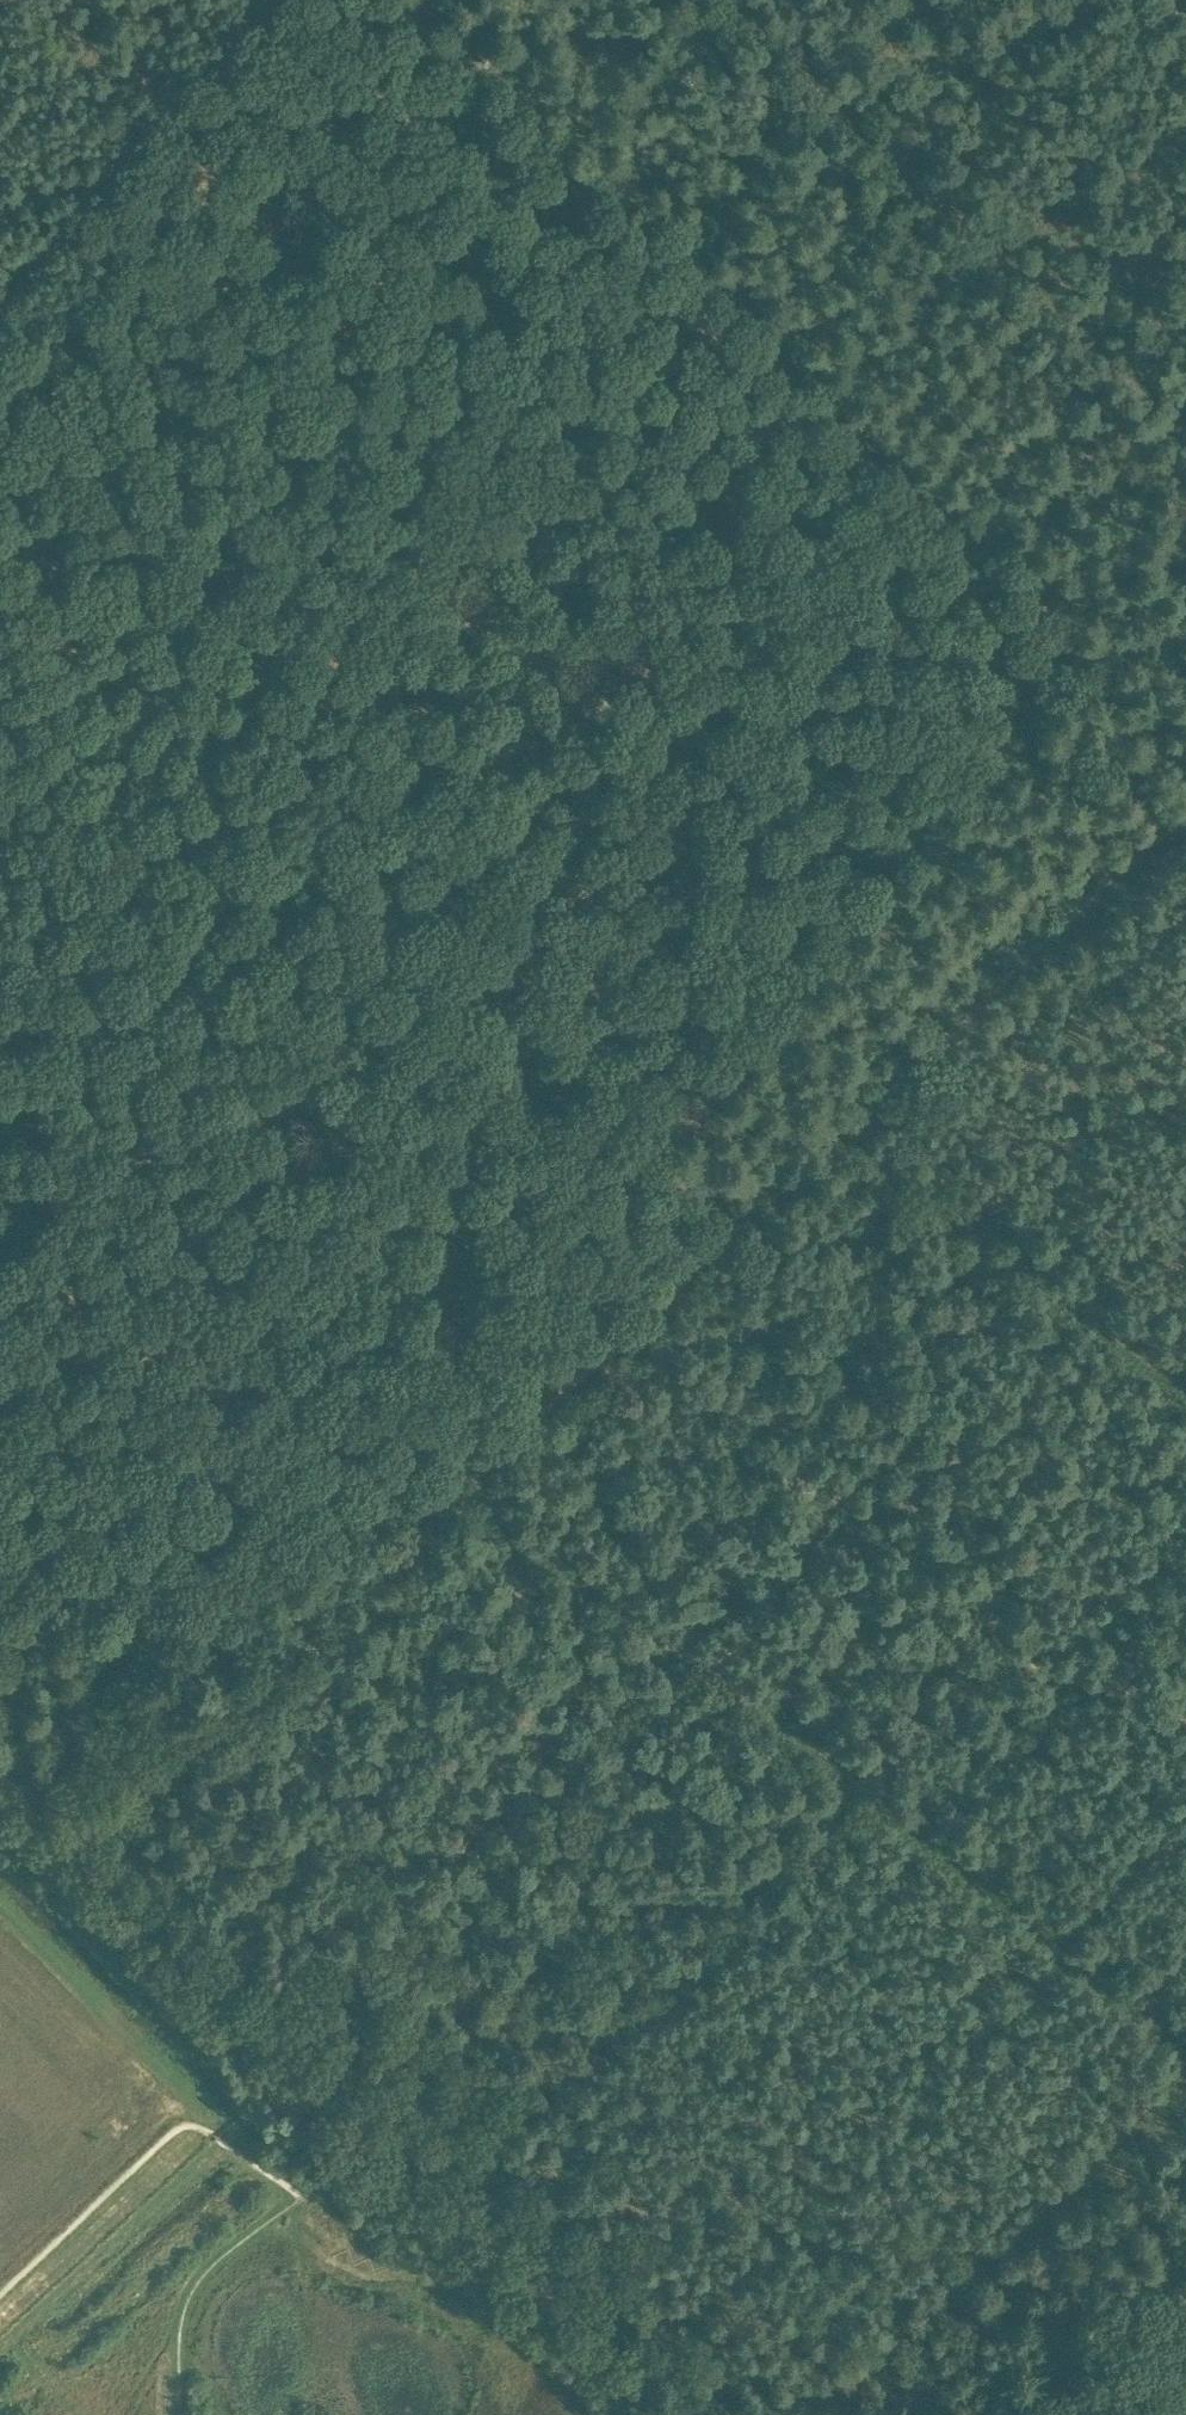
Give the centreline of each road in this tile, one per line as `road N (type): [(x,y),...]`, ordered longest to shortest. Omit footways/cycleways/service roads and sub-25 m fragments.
road 1 (track): [(176,2414),(185,2301),(275,2204),(310,2191)]

